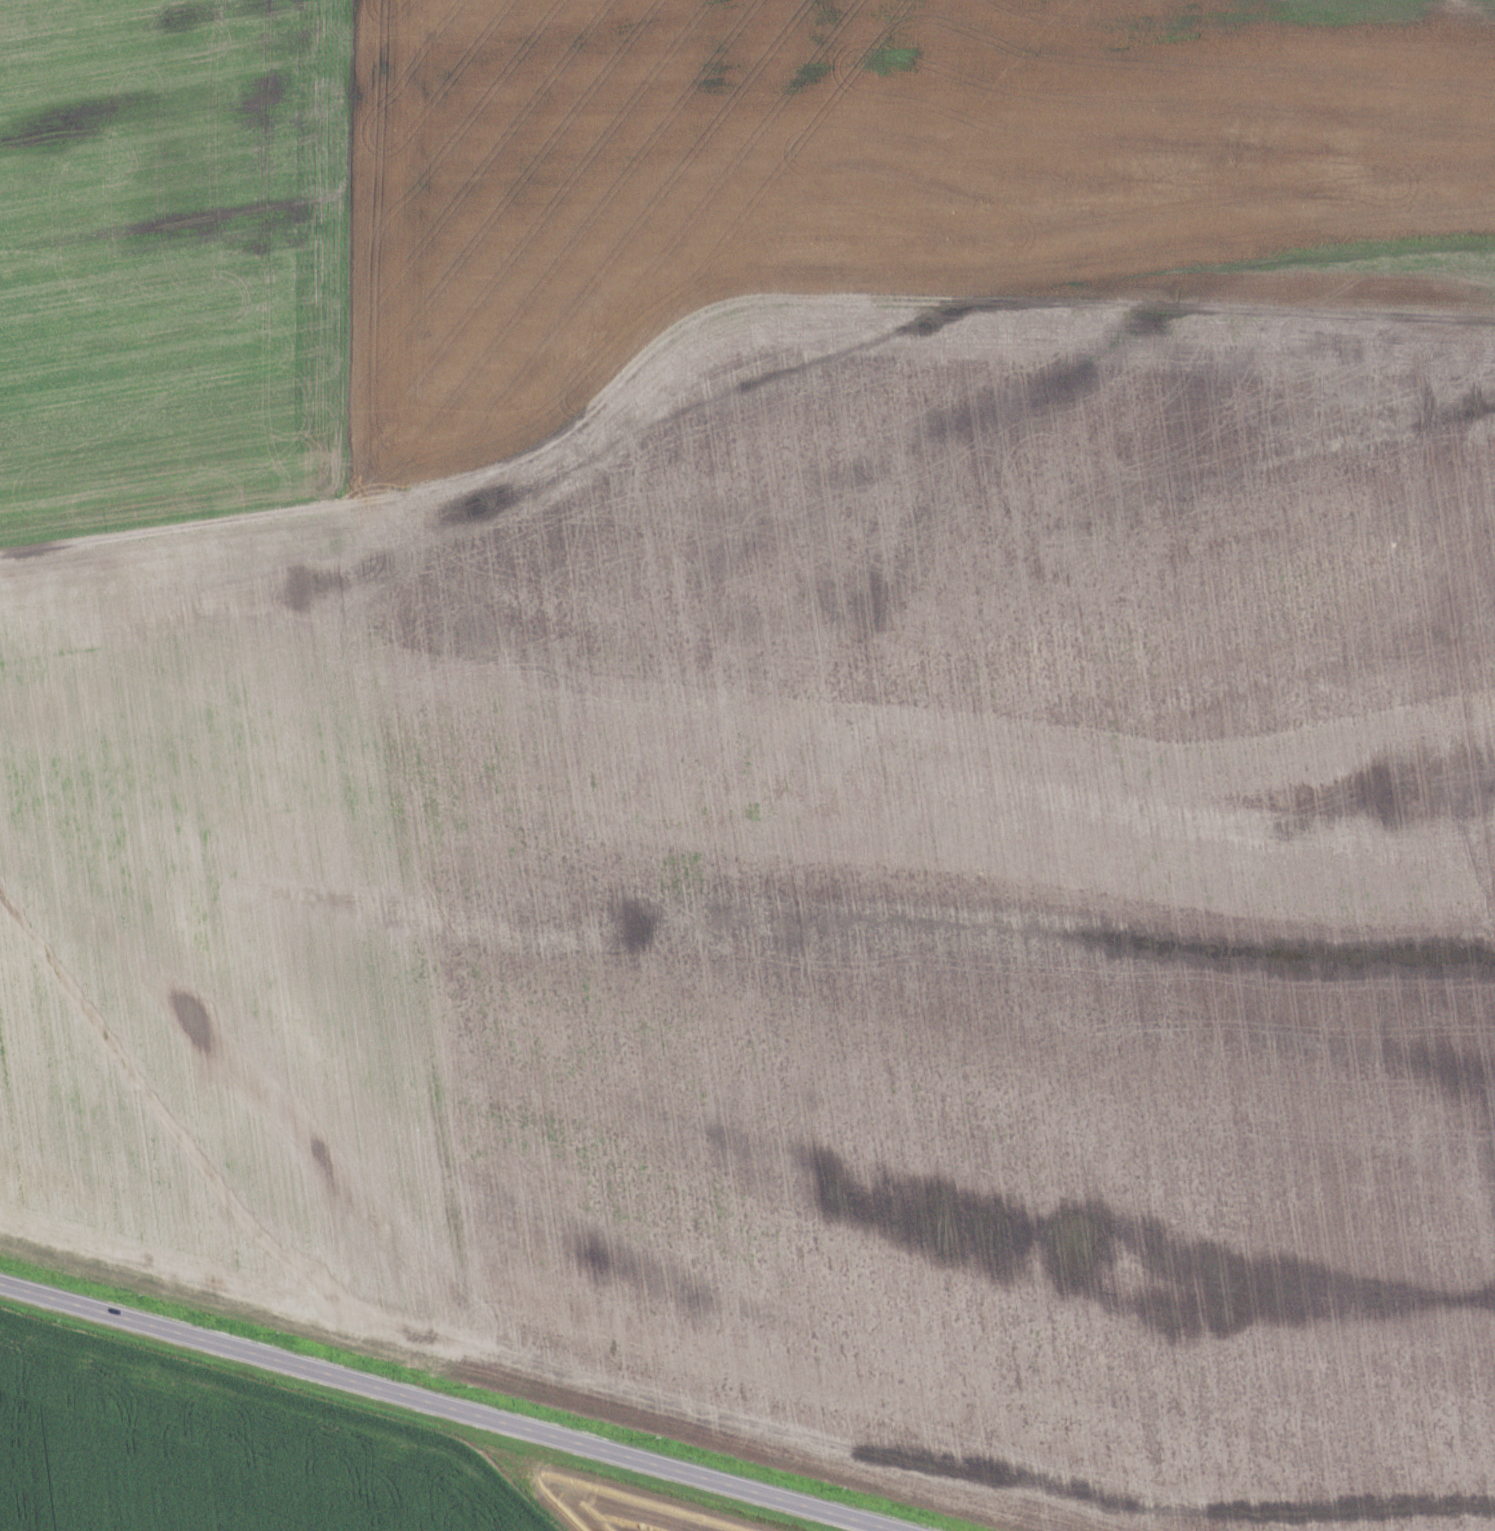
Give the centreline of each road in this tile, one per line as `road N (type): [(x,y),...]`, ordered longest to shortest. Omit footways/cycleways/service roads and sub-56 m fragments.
road 1 (primary): [(0,1282),(902,1530)]

